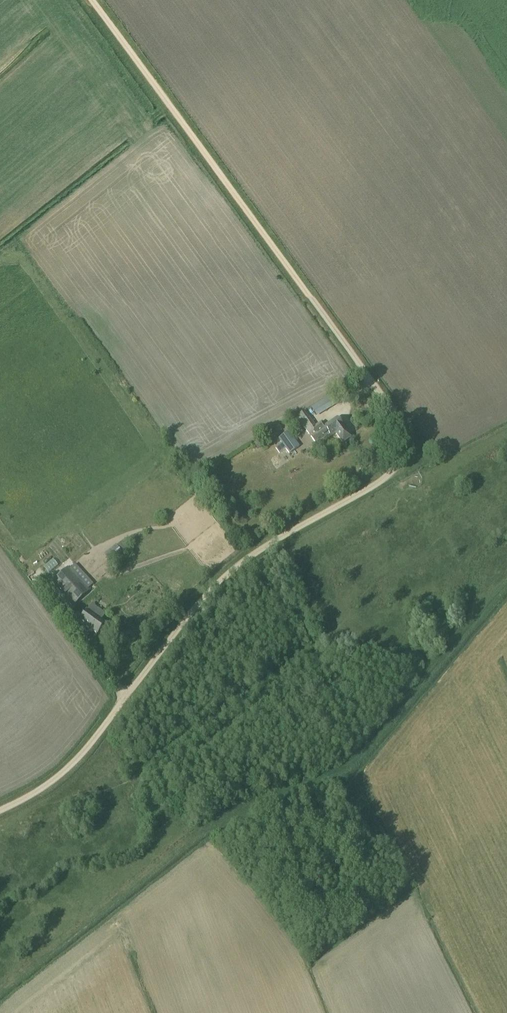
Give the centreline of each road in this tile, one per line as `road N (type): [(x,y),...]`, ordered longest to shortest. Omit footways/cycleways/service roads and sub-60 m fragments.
road 1 (track): [(0,810),(76,762),(223,577),(381,481),(401,451),(400,427),(385,401),(93,0)]

